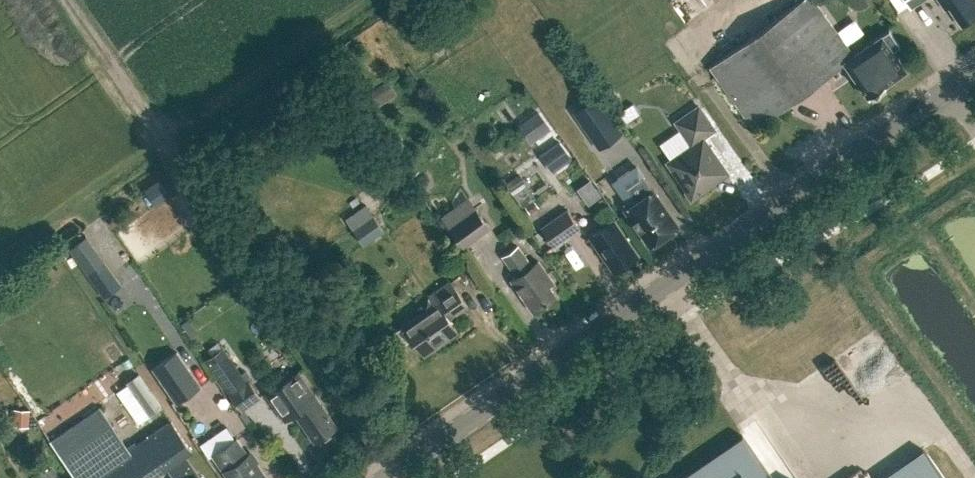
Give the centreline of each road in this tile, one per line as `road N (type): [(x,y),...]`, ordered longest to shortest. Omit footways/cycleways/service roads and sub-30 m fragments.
road 1 (tertiary): [(383,477),(974,69)]

